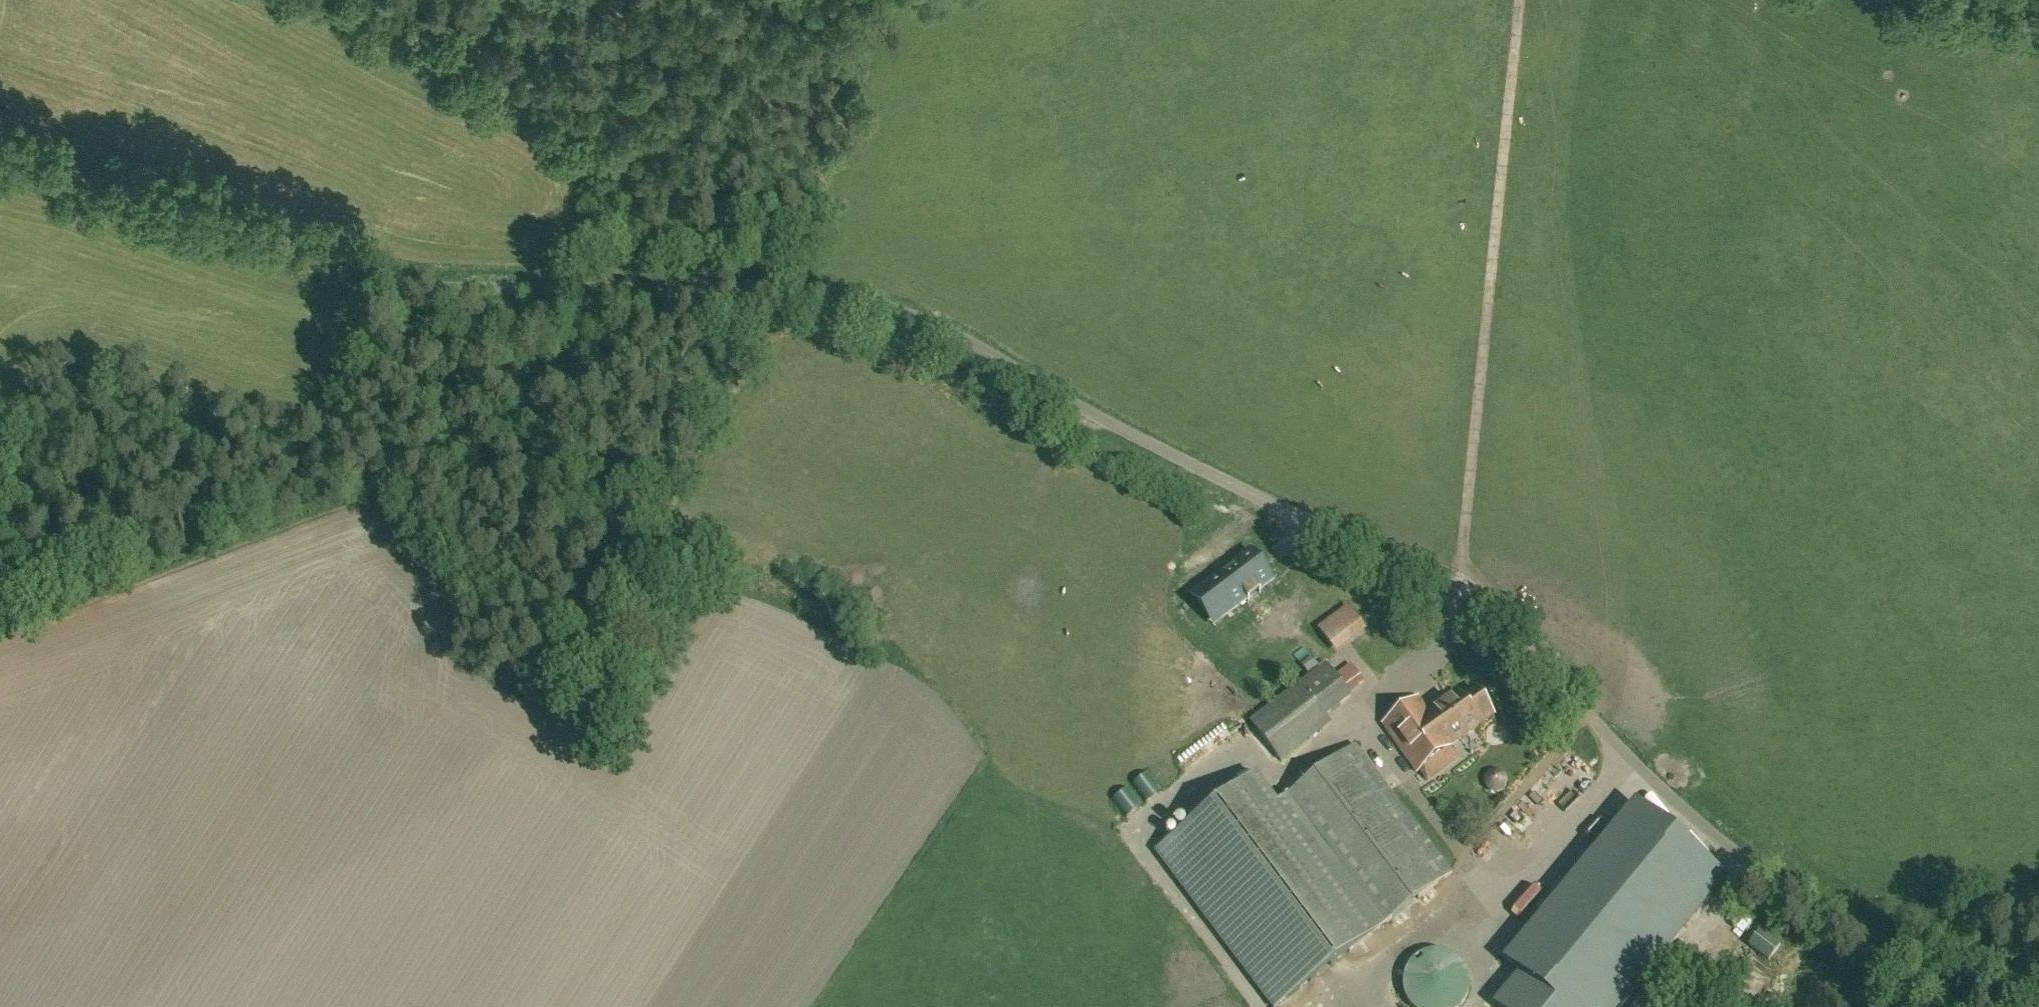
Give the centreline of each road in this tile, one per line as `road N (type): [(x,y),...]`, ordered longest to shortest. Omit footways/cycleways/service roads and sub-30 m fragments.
road 1 (unclassified): [(1966,1006),(1775,880),(1651,778),(1543,662),(1472,607),(921,315),(797,285),(425,285),(0,150)]

